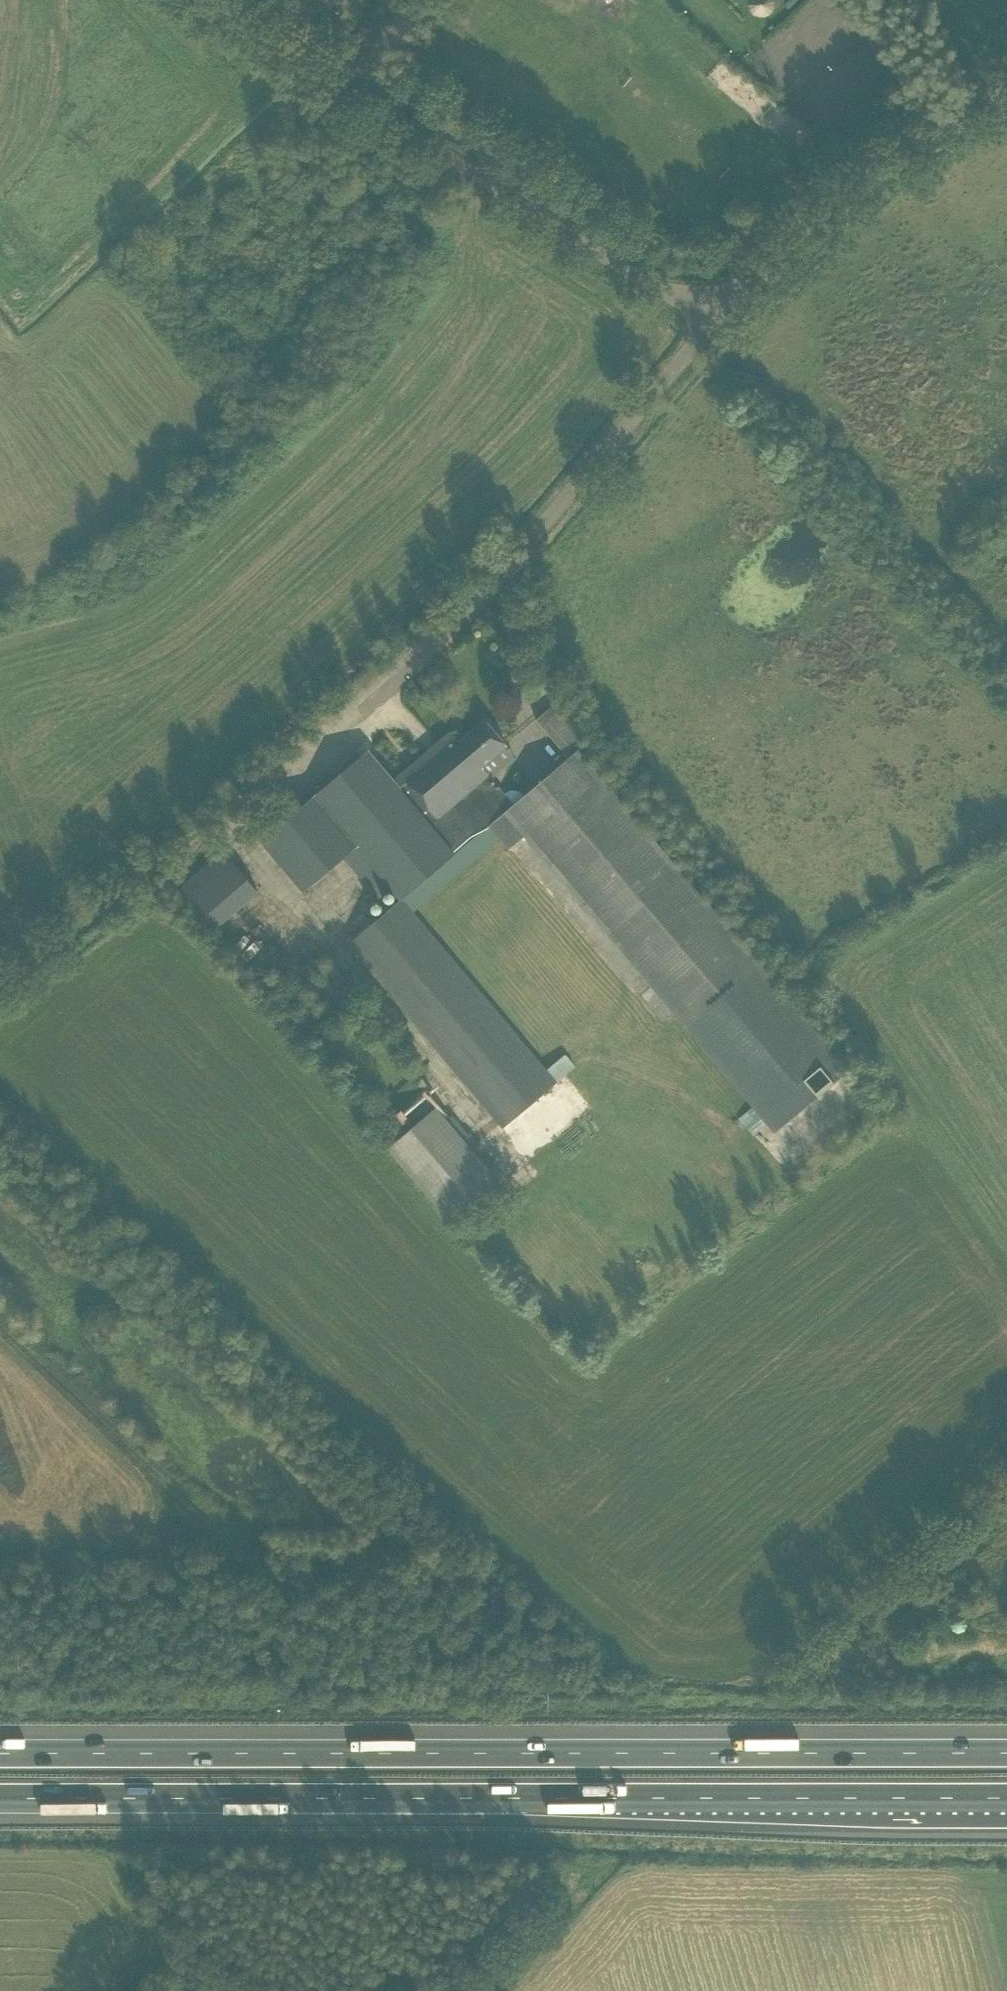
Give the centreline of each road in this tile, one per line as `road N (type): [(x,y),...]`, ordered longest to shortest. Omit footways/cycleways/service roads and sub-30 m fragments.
road 1 (motorway): [(0,1799),(1006,1800)]
road 2 (motorway): [(1006,1755),(0,1755)]
road 3 (unclassified): [(193,849),(482,596),(723,310)]
road 4 (track): [(482,1990),(587,1870),(125,1864)]
road 5 (unclassified): [(723,310),(628,272),(227,0)]
road 6 (unclassified): [(723,310),(976,107),(1006,94)]
road 7 (track): [(1006,1491),(747,1693)]
road 8 (track): [(0,996),(193,849)]

